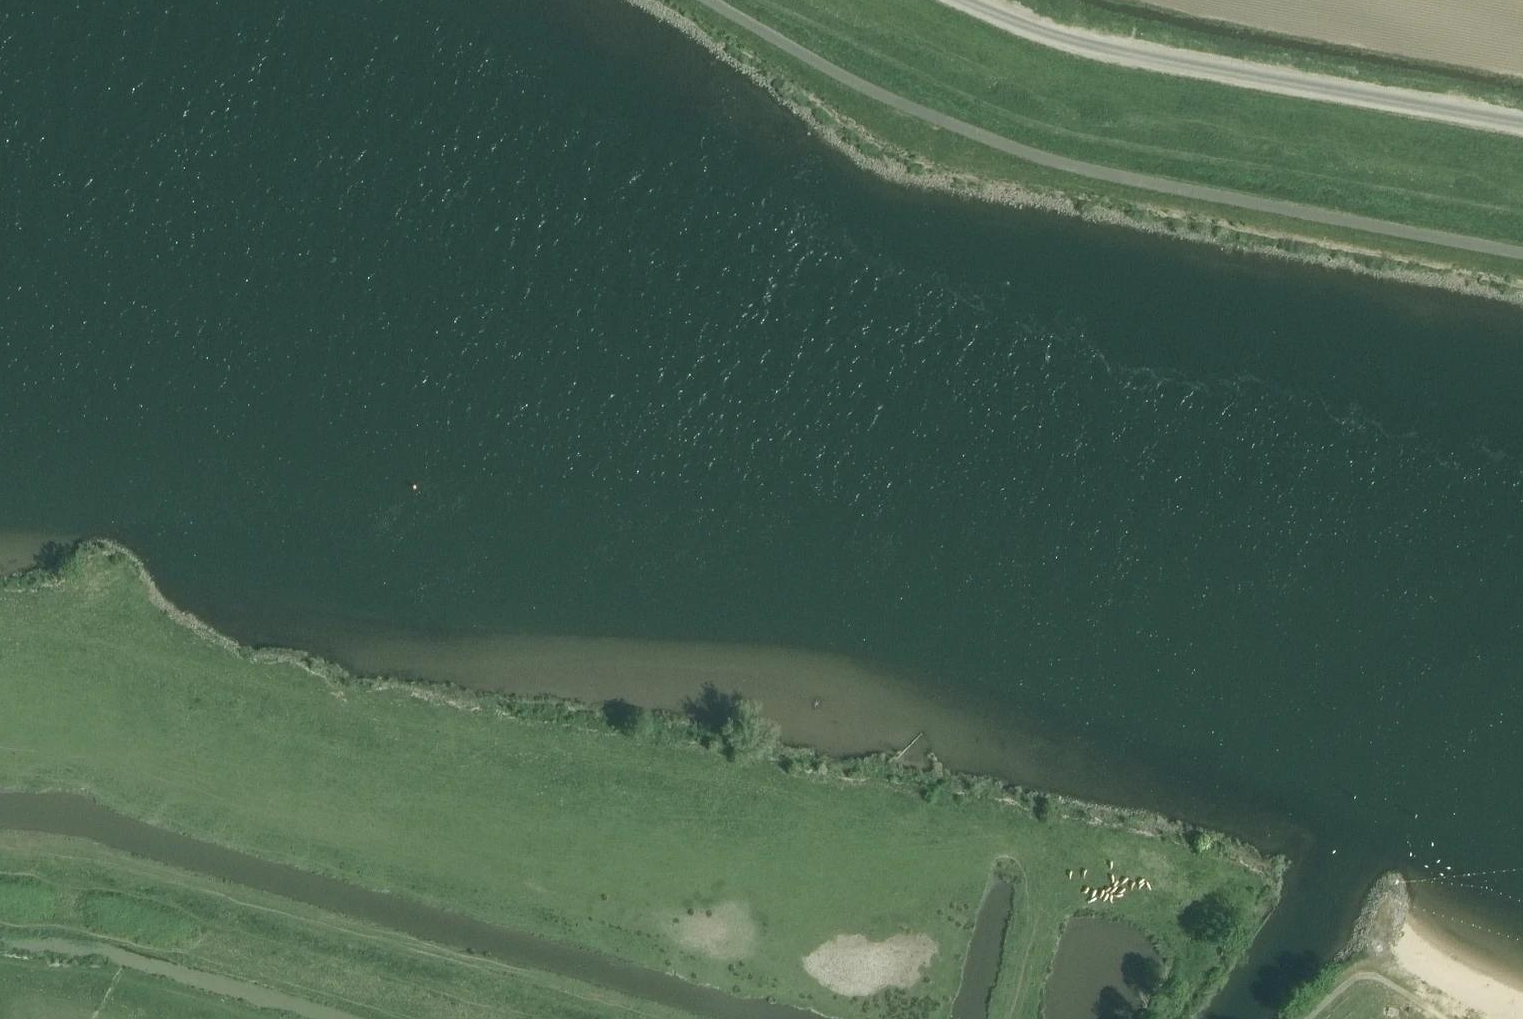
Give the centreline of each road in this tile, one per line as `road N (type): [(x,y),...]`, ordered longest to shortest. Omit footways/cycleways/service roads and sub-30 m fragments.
road 1 (unclassified): [(959,0),(1076,44),(1522,125)]
road 2 (track): [(1015,1018),(1036,947),(1036,909),(1019,863)]

